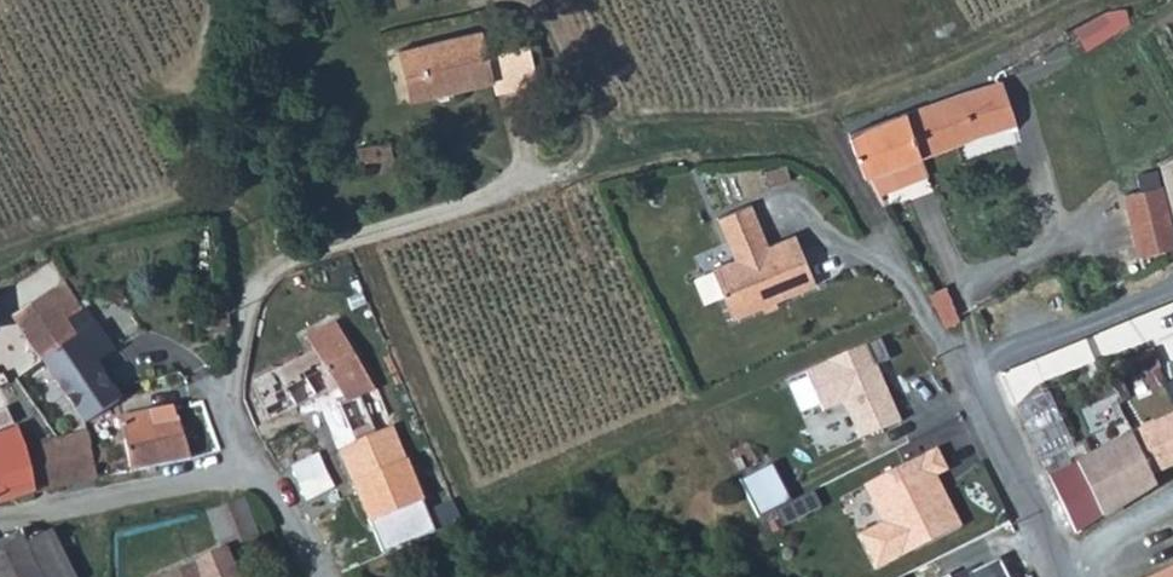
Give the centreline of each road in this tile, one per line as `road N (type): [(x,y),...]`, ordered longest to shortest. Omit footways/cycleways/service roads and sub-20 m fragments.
road 1 (track): [(906,285),(859,197),(828,164),(773,138),(636,124),(610,132),(590,159),(529,168)]
road 2 (unclassified): [(1063,576),(976,376),(906,285)]
road 3 (residential): [(245,481),(0,520)]
road 4 (unclassified): [(318,576),(270,492),(245,481)]

